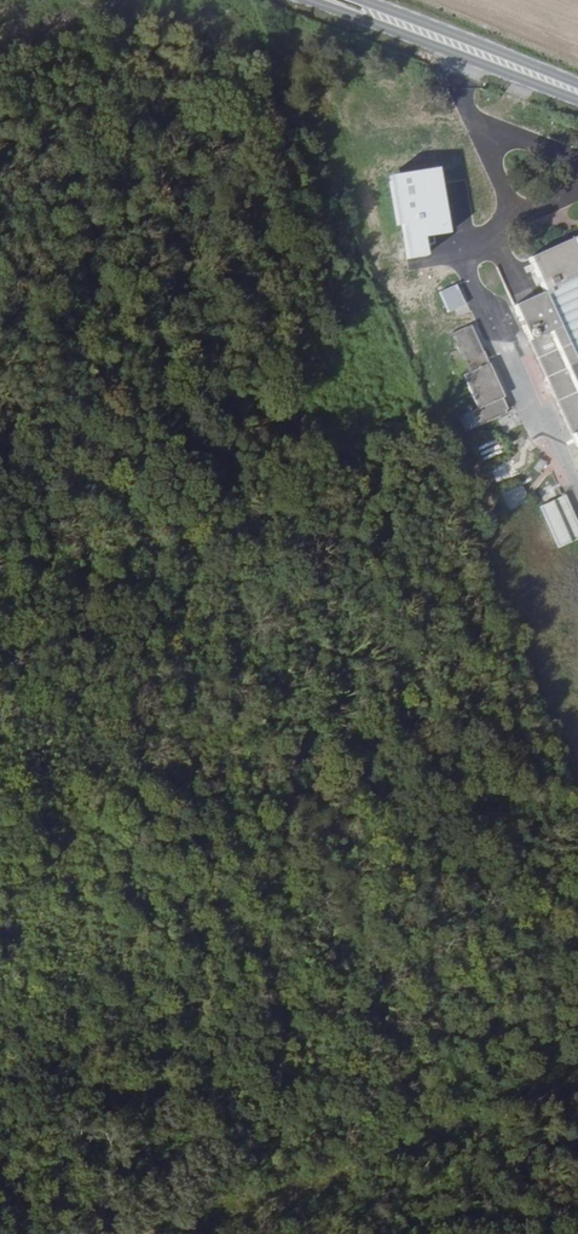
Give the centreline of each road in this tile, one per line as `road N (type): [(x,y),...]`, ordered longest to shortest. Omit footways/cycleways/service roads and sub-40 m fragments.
road 1 (secondary): [(303,0),(577,103)]
road 2 (secondary): [(577,86),(363,0)]

